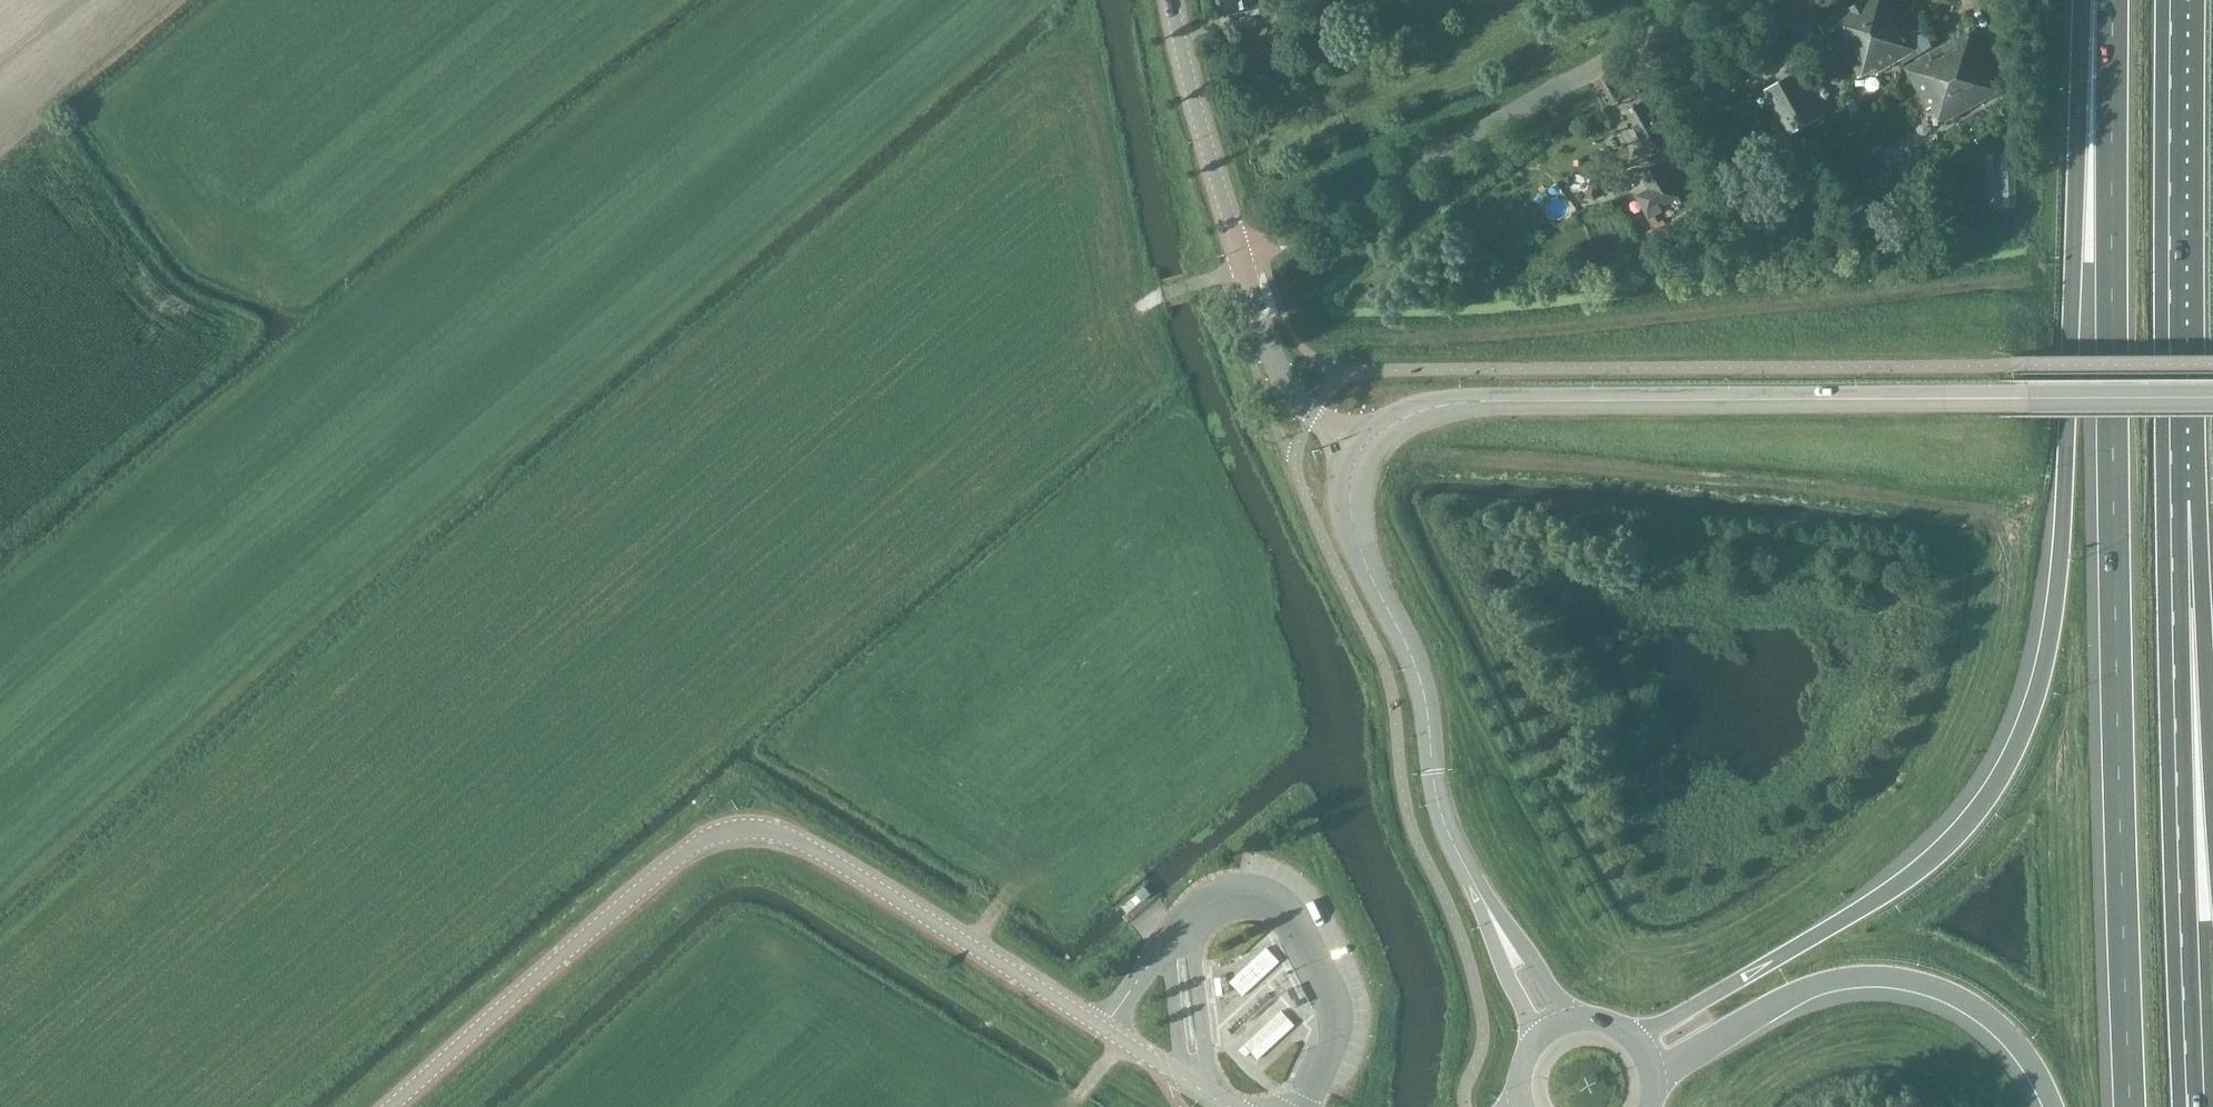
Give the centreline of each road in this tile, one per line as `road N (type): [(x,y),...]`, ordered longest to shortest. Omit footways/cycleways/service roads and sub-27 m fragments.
road 1 (motorway): [(2094,0),(2058,583),(2049,649),(2019,744),(1971,820),(1916,872),(1639,1043)]
road 2 (motorway): [(2113,0),(2114,468),(2132,1106)]
road 3 (tertiary): [(1225,1106),(806,845),(752,829),(721,833),(676,859),(391,1106)]
road 4 (tertiary): [(1358,451),(1393,423),(1459,403),(2212,397)]
road 5 (tertiary): [(1552,1034),(1441,812),(1413,660),(1351,519),(1348,490),(1358,451)]
road 6 (motorway): [(2188,1106),(2171,503)]
road 7 (unclassified): [(1241,259),(1718,0)]
road 8 (motorway): [(2171,503),(2171,0)]
road 9 (motorway): [(1659,1084),(1684,1059),(1810,986),(1895,977),(1991,1017),(2038,1070),(2055,1106)]
road 10 (tertiary): [(1241,259),(1171,0)]
road 11 (motorway): [(2212,759),(2171,503)]
road 12 (tertiary): [(1358,451),(1297,399),(1241,259)]

